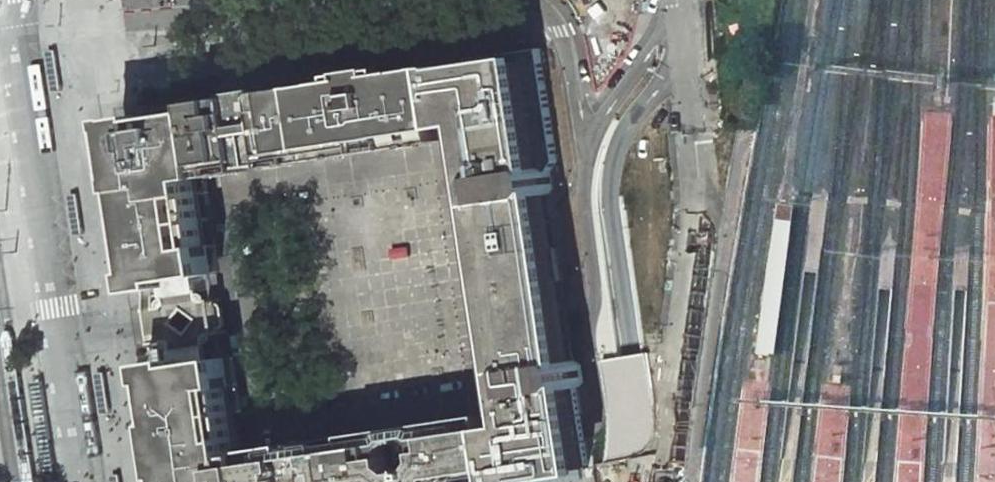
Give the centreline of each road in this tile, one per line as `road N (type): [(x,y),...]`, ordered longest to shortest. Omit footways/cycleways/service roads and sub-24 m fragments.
road 1 (unclassified): [(82,481),(20,64),(27,0)]
road 2 (secondary): [(75,403),(49,142),(67,64),(122,0)]
road 3 (primary): [(75,403),(15,0)]

